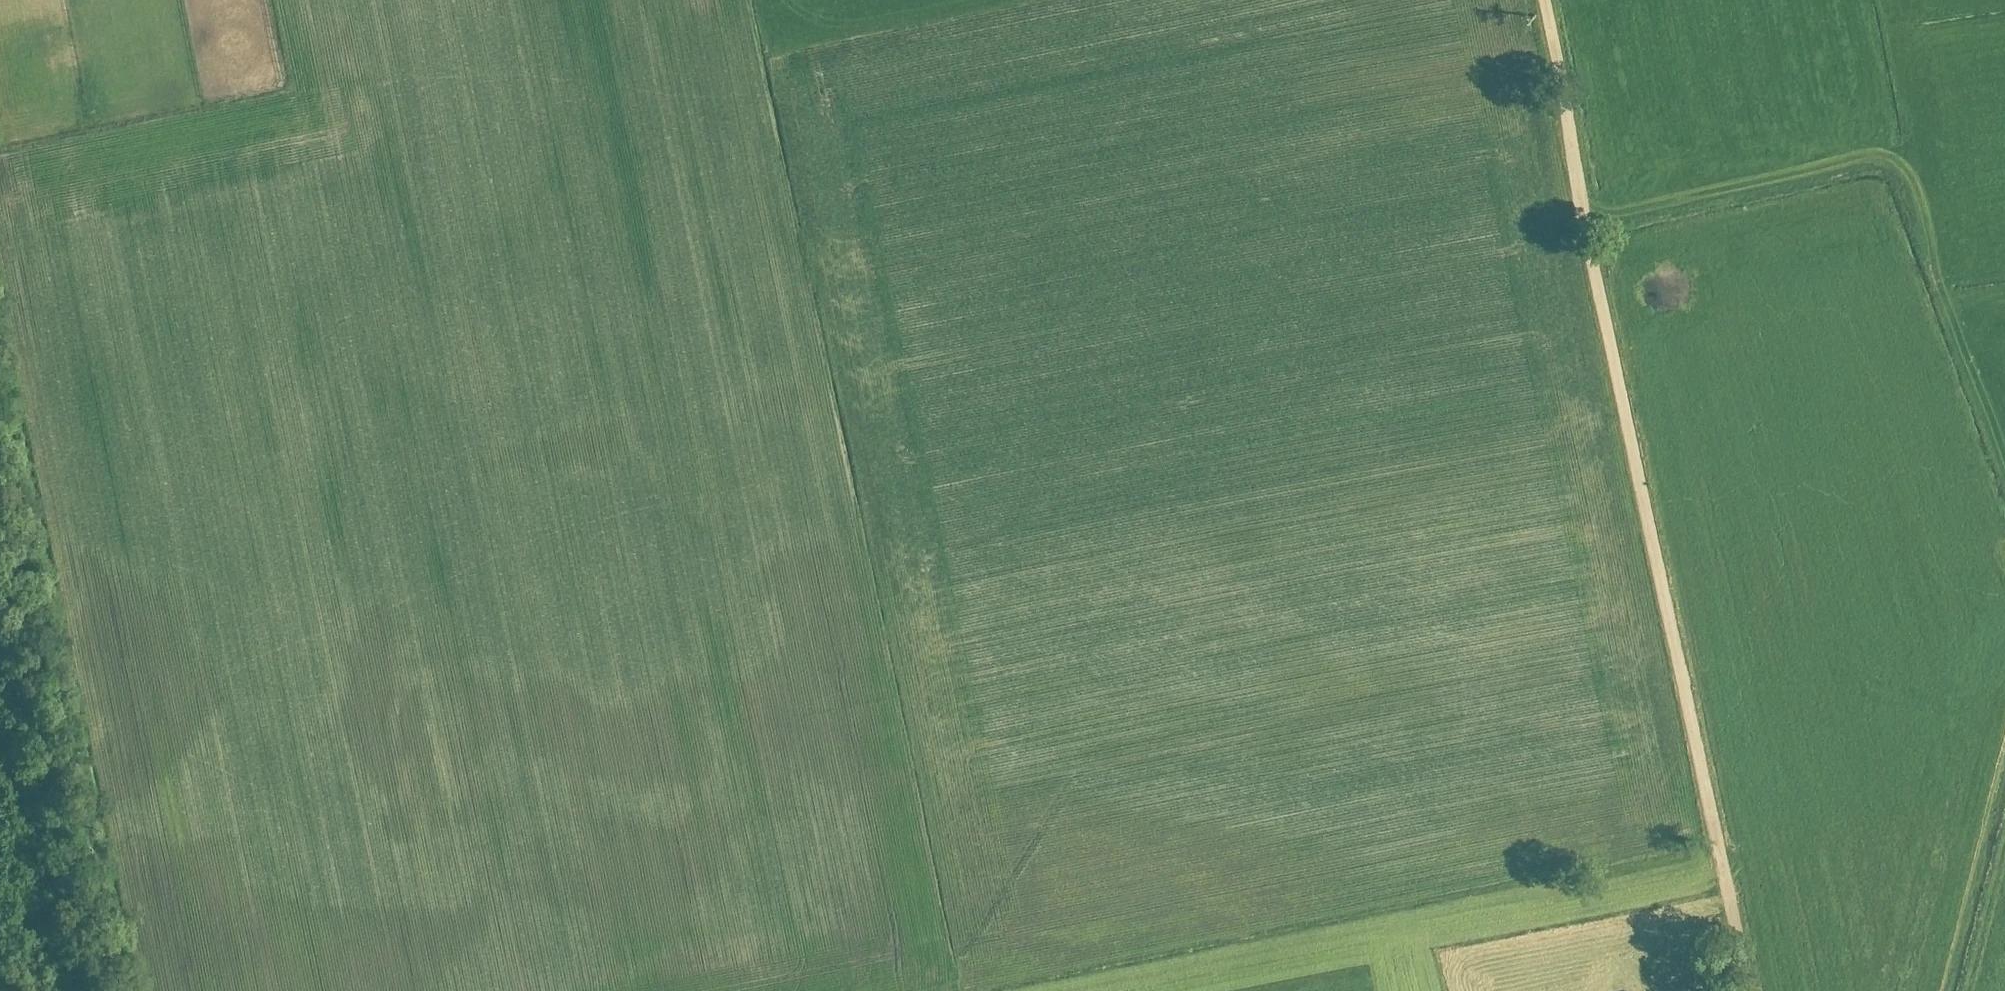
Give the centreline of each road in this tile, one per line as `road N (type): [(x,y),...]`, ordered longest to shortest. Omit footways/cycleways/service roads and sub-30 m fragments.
road 1 (track): [(1743,990),(1537,0)]
road 2 (track): [(100,990),(0,481)]

